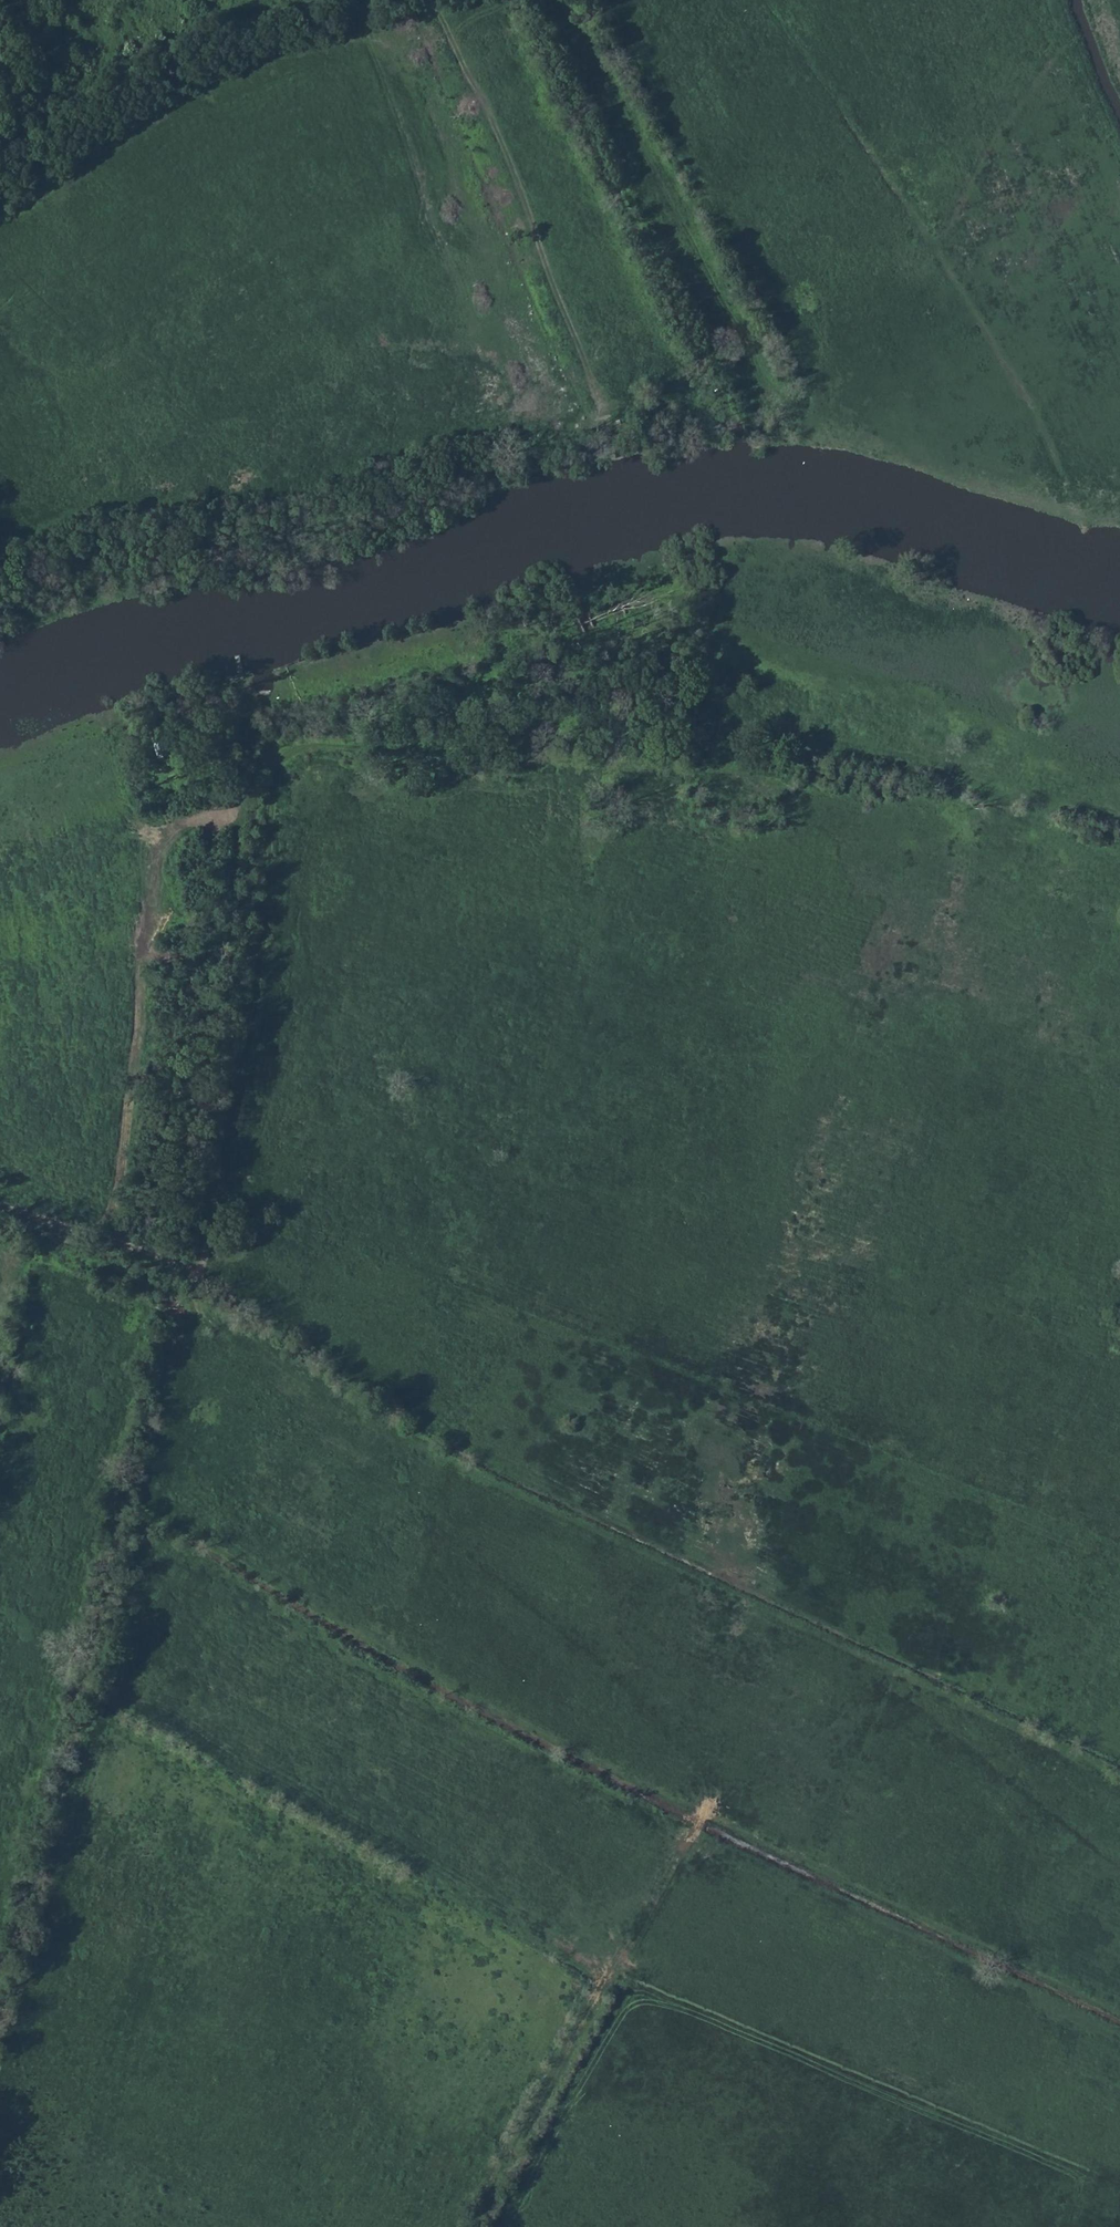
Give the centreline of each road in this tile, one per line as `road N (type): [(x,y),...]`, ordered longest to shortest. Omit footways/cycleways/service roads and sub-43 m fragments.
road 1 (track): [(0,148),(78,95),(154,57),(326,0)]

